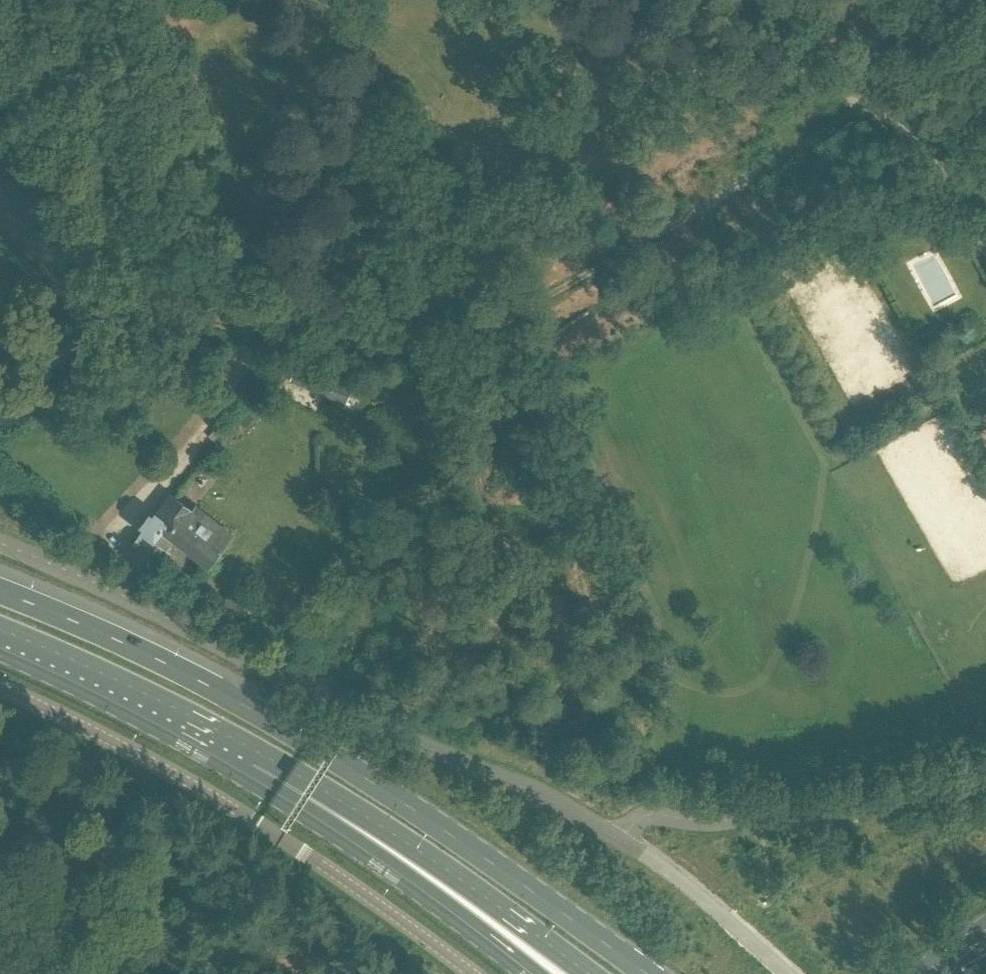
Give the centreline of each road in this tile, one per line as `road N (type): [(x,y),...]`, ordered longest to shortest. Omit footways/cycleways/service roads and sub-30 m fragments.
road 1 (unclassified): [(985,775),(846,807),(752,819),(644,815),(620,840),(546,796),(363,720),(219,642),(0,543)]
road 2 (primary): [(642,973),(502,868),(249,707),(0,592)]
road 3 (unclassified): [(476,973),(213,794),(0,684)]
road 4 (primary): [(260,753),(446,867),(588,973)]
road 5 (secondary): [(260,753),(533,973)]
road 6 (primary): [(0,630),(260,753)]

